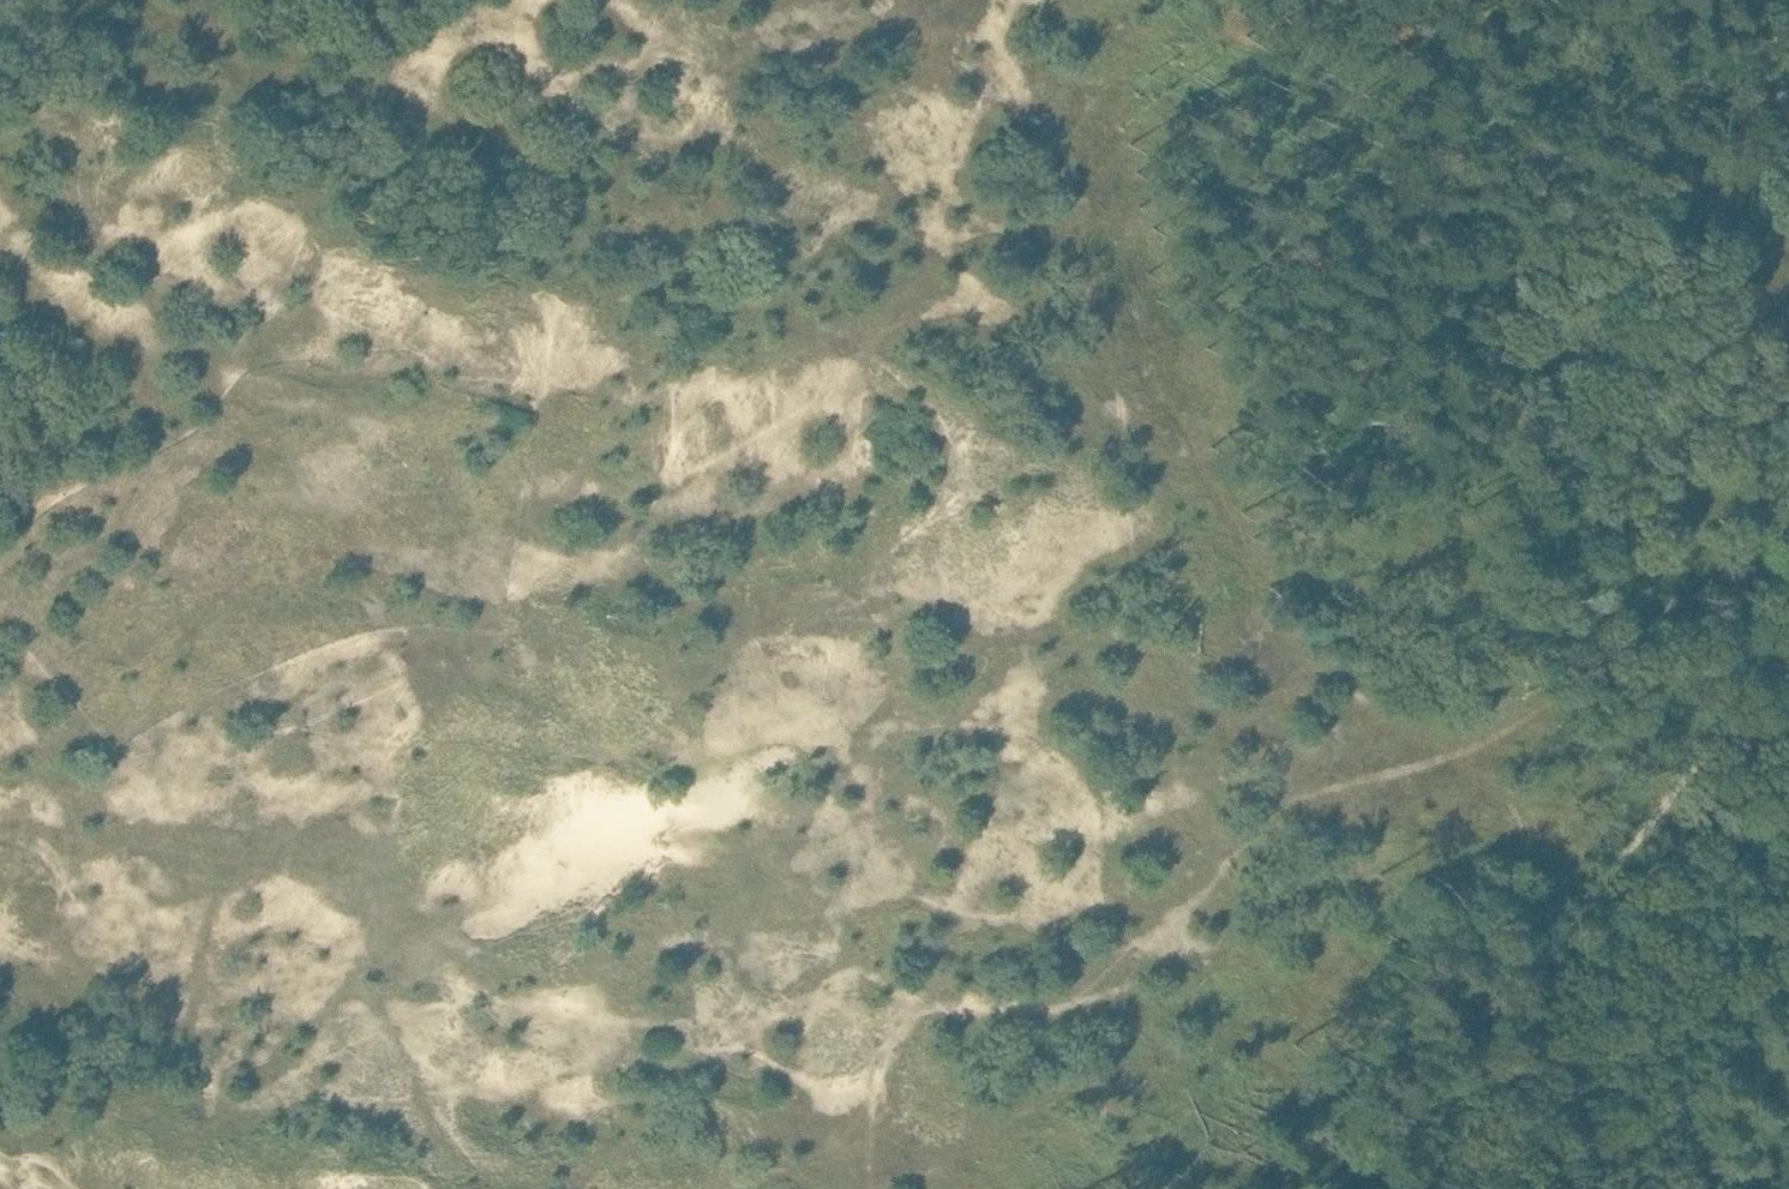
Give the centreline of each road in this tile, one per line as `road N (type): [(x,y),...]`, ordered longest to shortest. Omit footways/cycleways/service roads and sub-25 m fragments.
road 1 (track): [(1410,1188),(1429,1130),(1562,924),(1788,668)]

